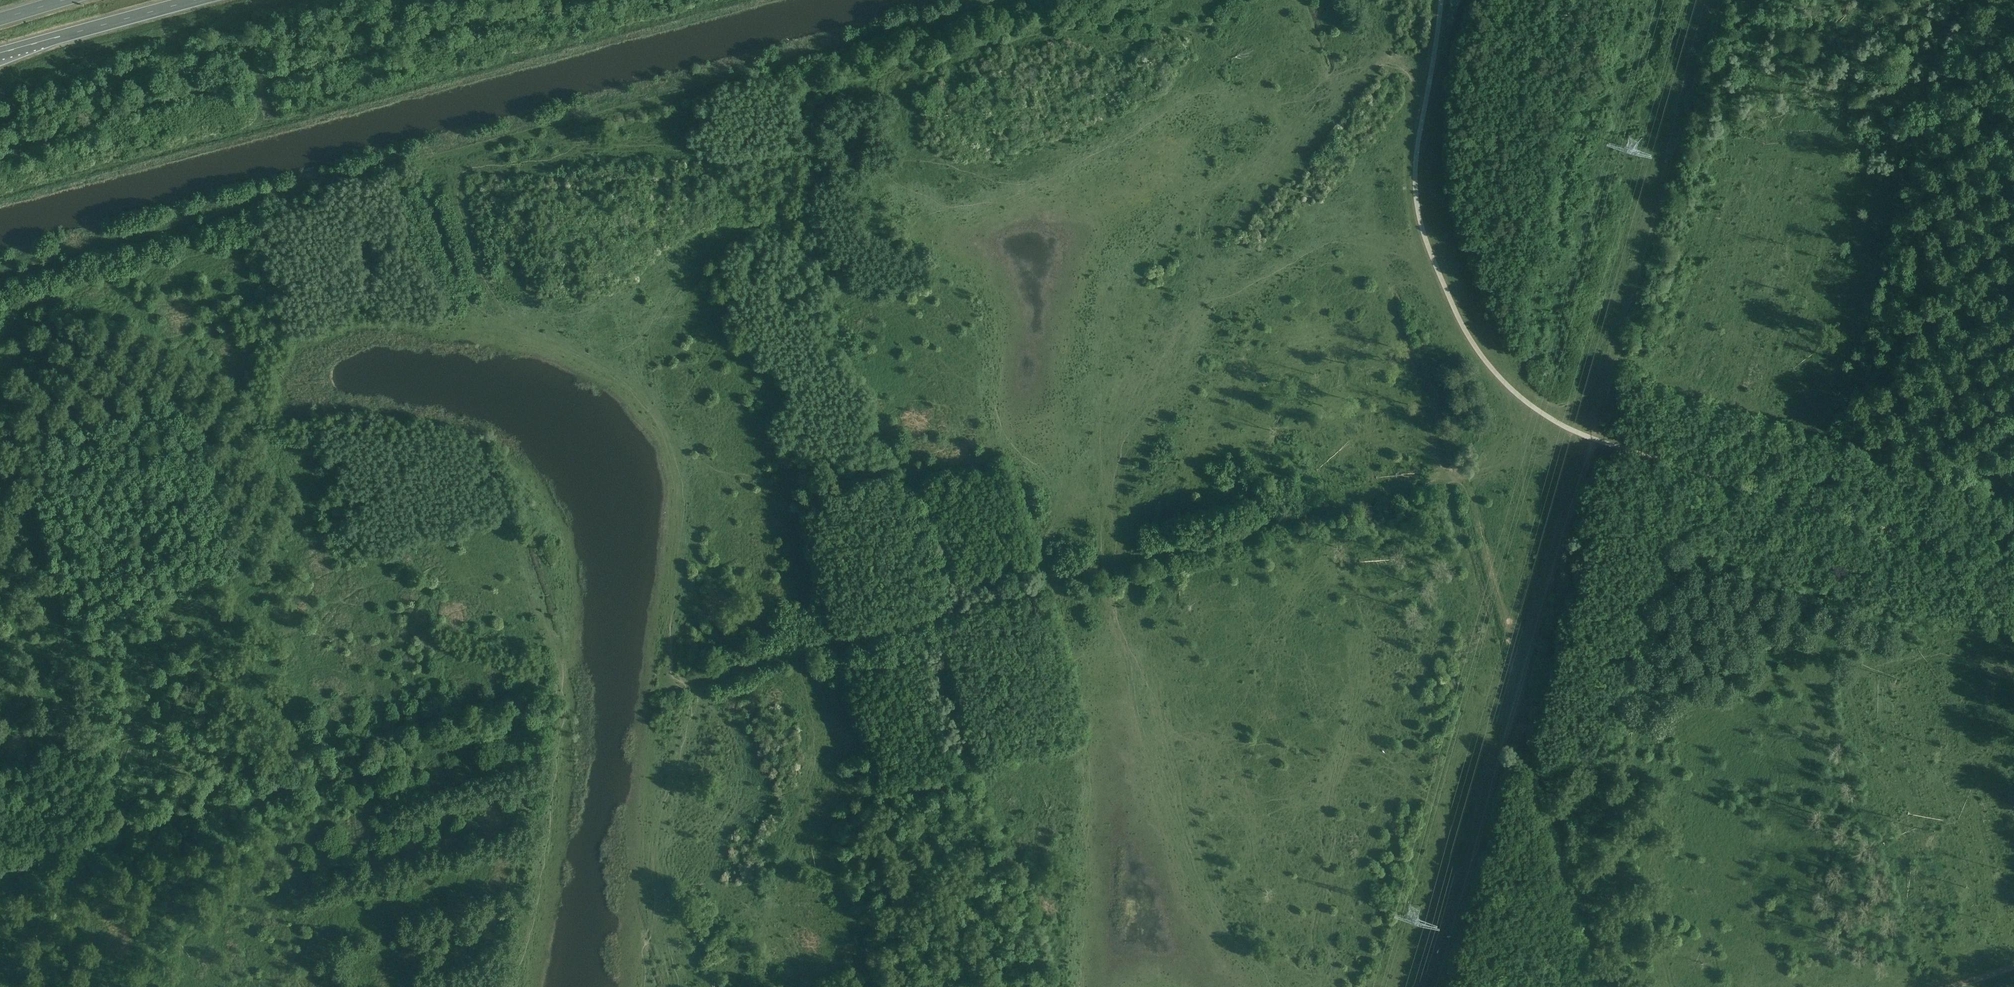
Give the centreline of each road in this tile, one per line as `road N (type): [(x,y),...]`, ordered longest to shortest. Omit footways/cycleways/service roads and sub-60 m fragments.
road 1 (track): [(1724,0),(1442,986)]
road 2 (track): [(0,270),(411,159)]
road 3 (trunk): [(0,53),(197,0)]

